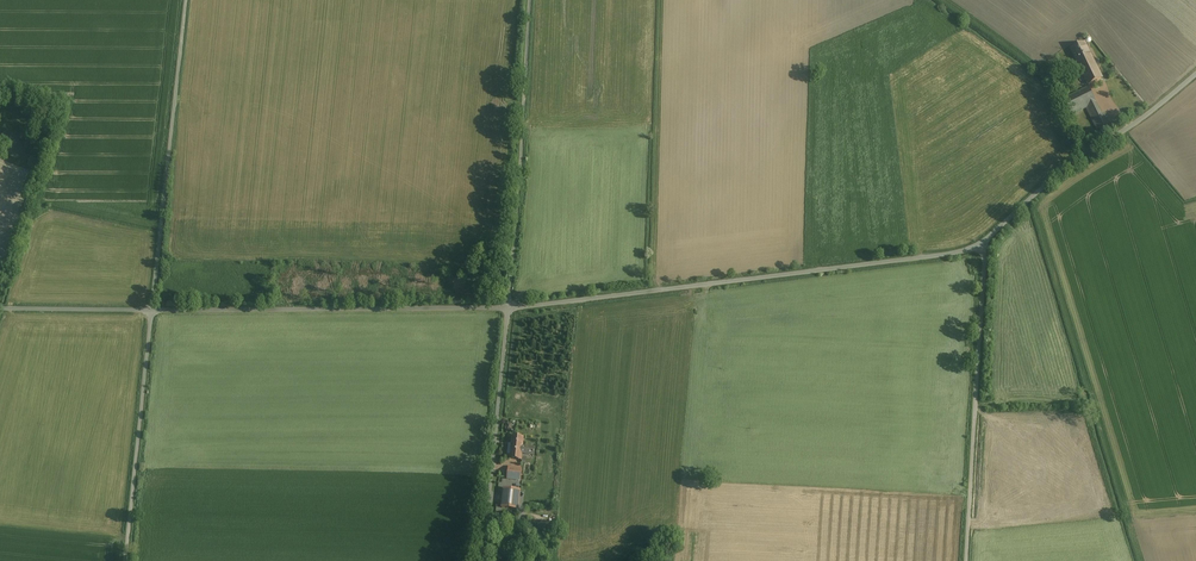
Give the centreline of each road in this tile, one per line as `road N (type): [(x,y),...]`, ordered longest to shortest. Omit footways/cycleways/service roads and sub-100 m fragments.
road 1 (unclassified): [(508,308),(982,243)]
road 2 (unclassified): [(508,308),(152,310)]
road 3 (unclassified): [(982,243),(966,560)]
road 4 (track): [(152,310),(187,0)]
road 5 (unclassified): [(508,308),(529,0)]
road 6 (unclassified): [(982,243),(1076,157),(1195,74)]
road 7 (unclassified): [(484,560),(508,308)]
road 8 (unclassified): [(125,560),(152,310)]
road 9 (unclassified): [(0,309),(152,310)]

